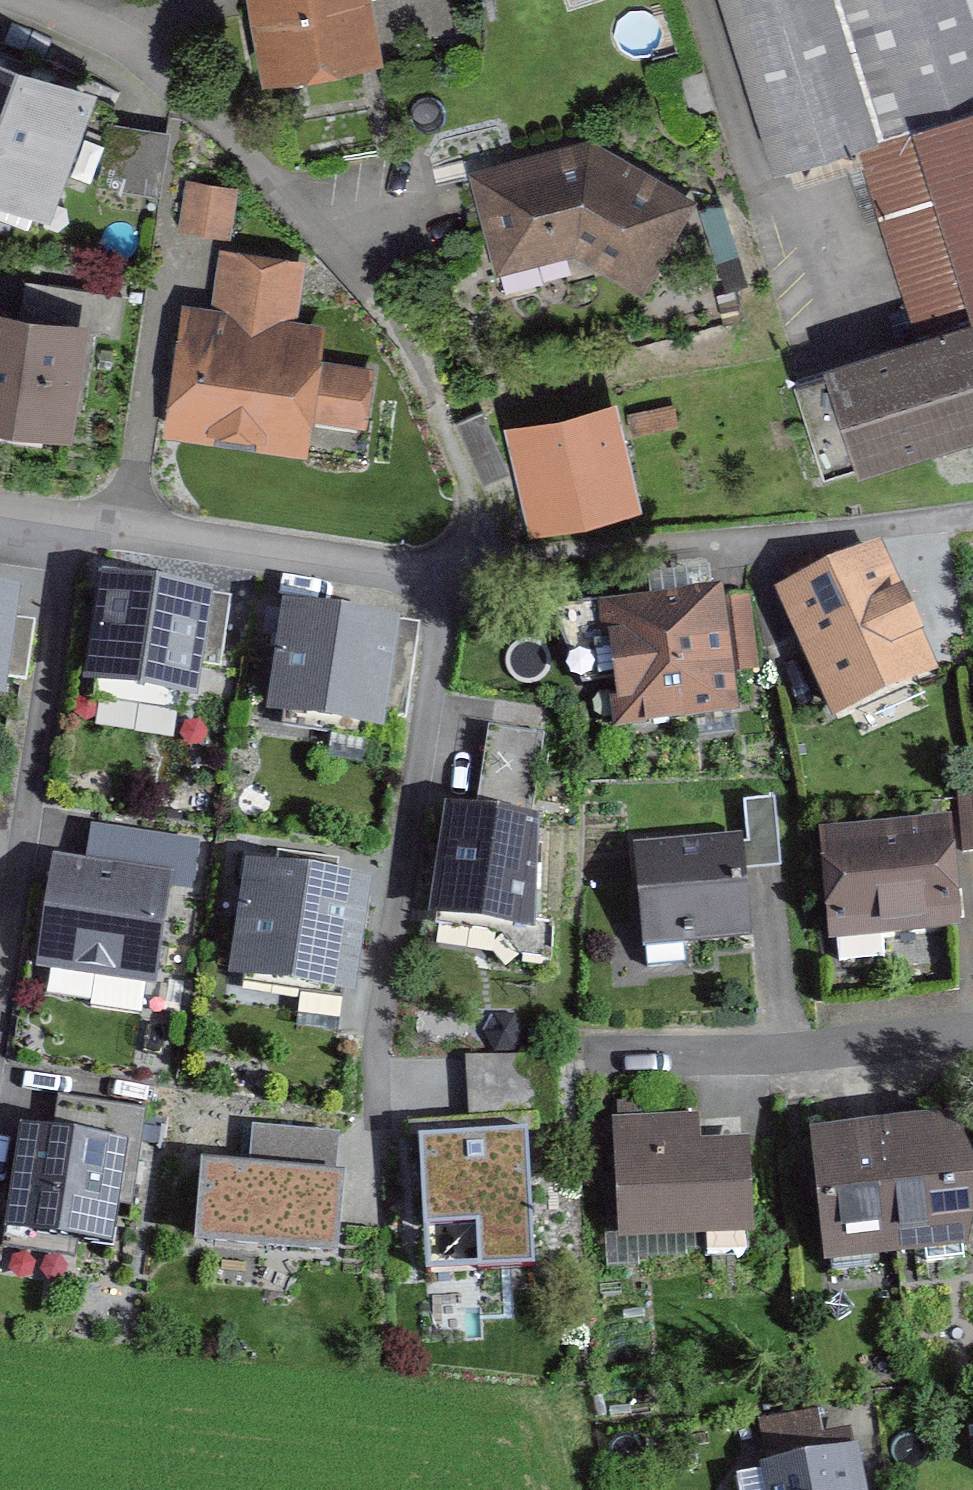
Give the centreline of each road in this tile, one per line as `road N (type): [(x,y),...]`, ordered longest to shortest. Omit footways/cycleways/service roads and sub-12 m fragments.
road 1 (residential): [(483,530),(434,577),(0,515)]

